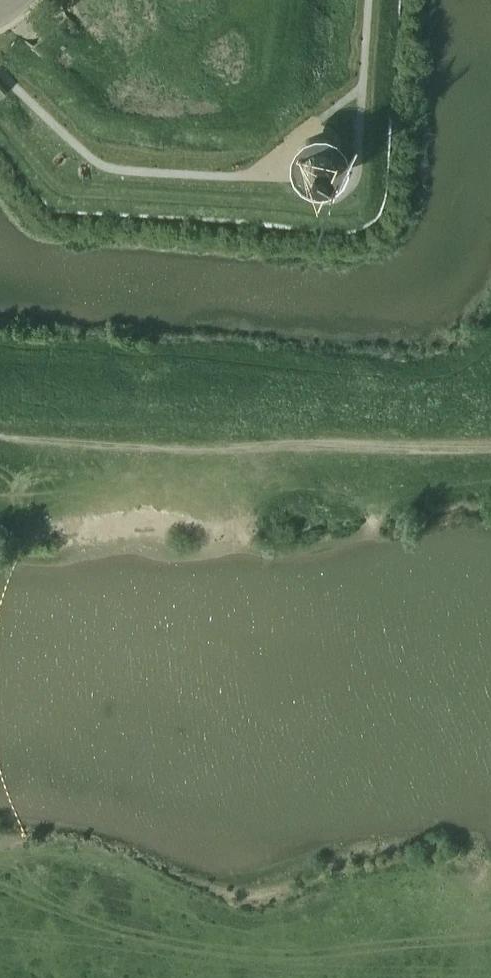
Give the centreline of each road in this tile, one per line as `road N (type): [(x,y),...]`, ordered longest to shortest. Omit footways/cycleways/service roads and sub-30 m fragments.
road 1 (track): [(490,440),(48,438),(0,429)]

